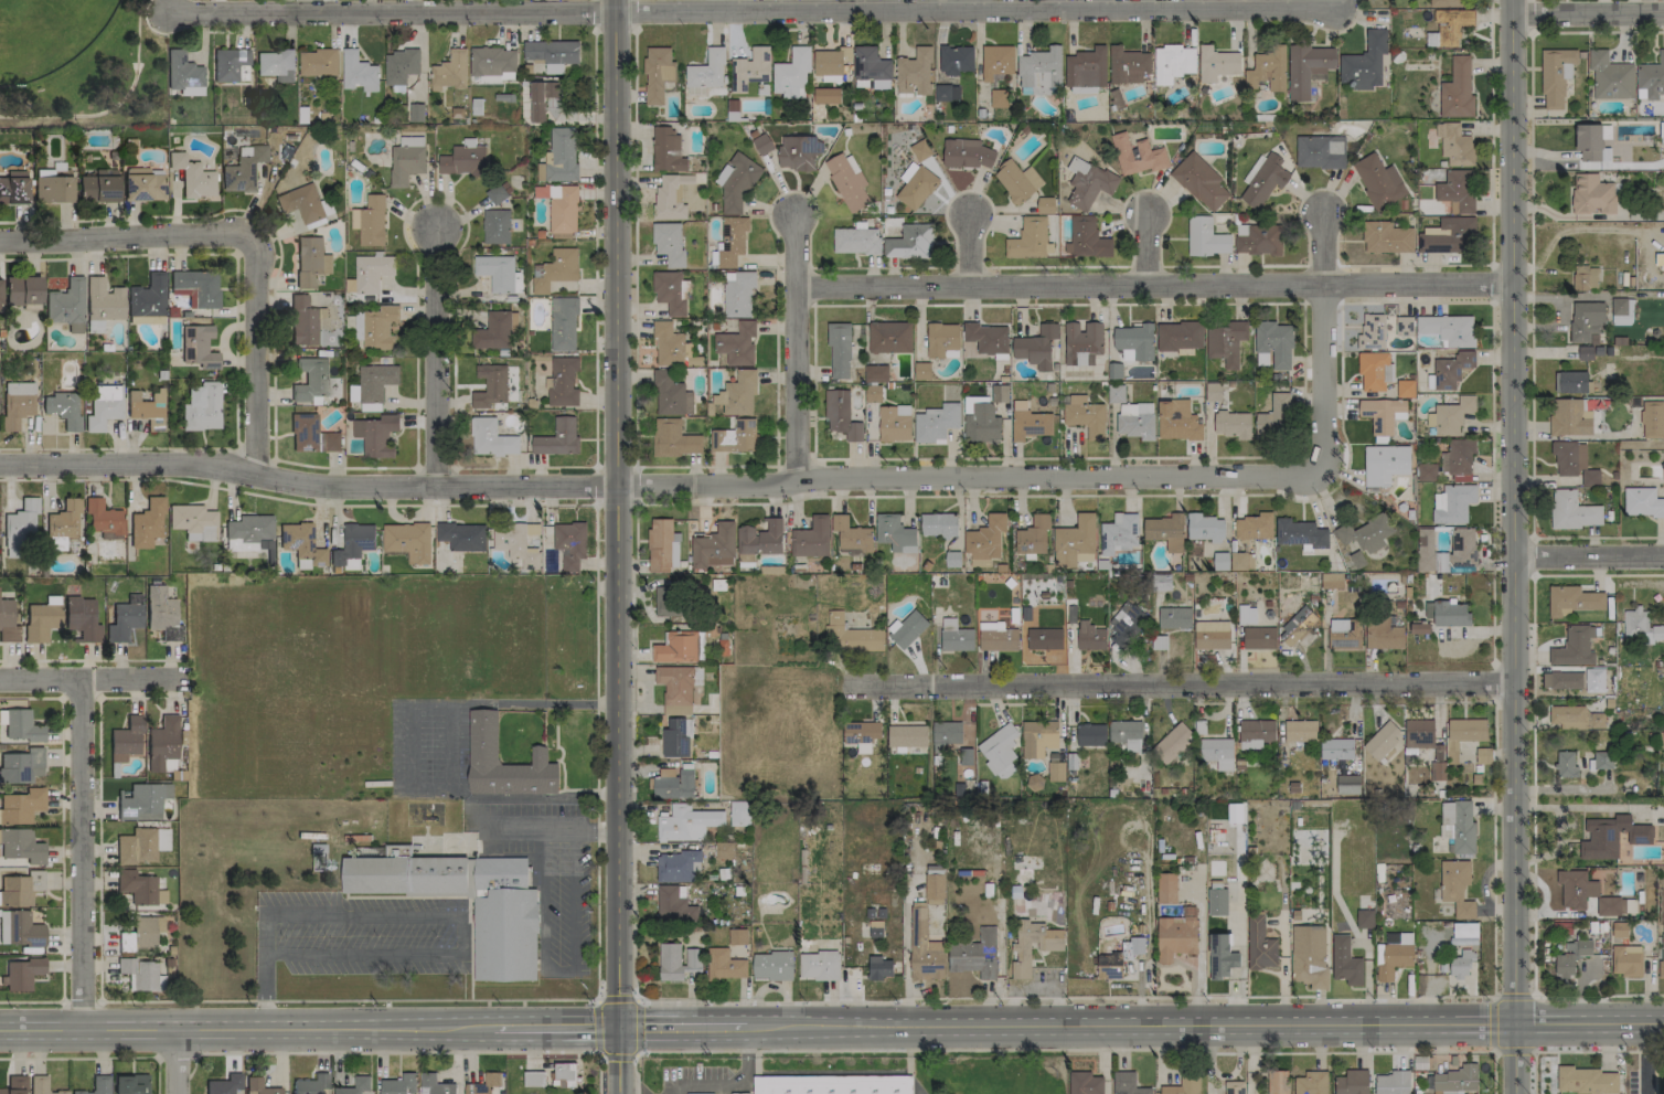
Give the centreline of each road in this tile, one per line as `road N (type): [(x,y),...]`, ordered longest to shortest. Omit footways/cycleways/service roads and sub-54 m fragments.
road 1 (tertiary): [(1663,1022),(0,1033)]
road 2 (residential): [(173,15),(1338,8)]
road 3 (residential): [(1517,0),(1511,1093)]
road 4 (residential): [(792,289),(1519,284)]
road 5 (residential): [(617,486),(793,486),(823,477),(1330,478)]
road 6 (residential): [(843,683),(1515,686)]
road 7 (residential): [(0,461),(218,461),(321,488),(617,486)]
road 8 (tertiary): [(617,486),(620,1093)]
road 9 (tertiary): [(621,0),(617,486)]
road 10 (residential): [(85,682),(81,1033)]
road 11 (residential): [(792,209),(793,486)]
road 12 (residential): [(1327,220),(1330,478)]
road 13 (residential): [(435,231),(434,489)]
road 14 (residential): [(0,242),(255,241)]
road 15 (residential): [(255,241),(257,472)]
road 16 (residential): [(0,679),(182,679)]
road 17 (residential): [(1517,15),(1663,20)]
road 18 (residential): [(1517,563),(1663,559)]

